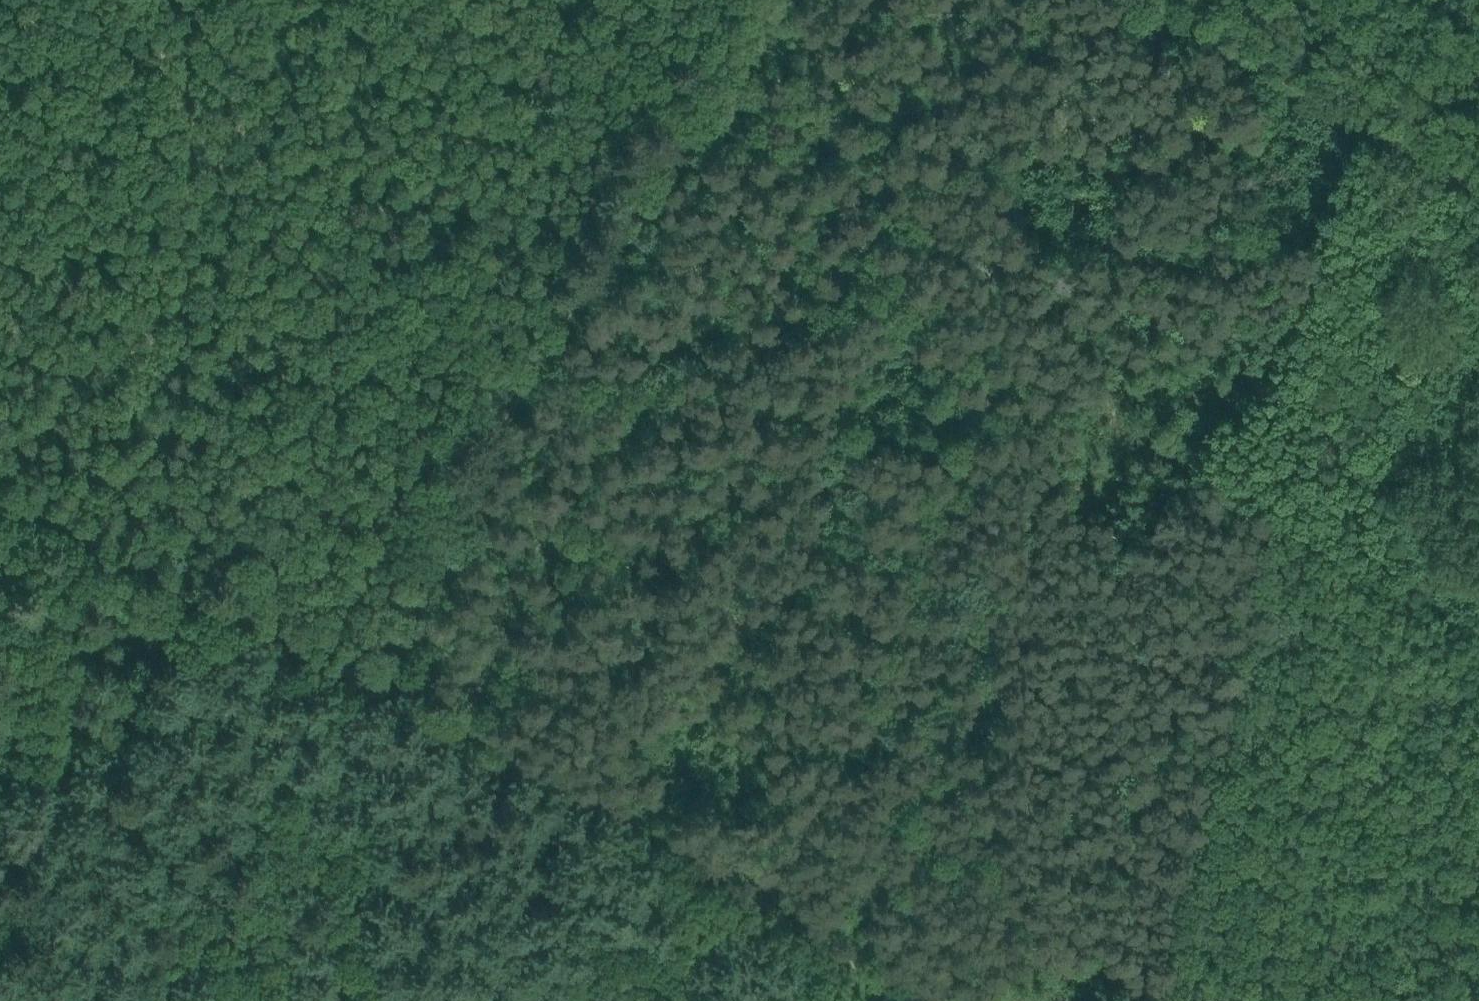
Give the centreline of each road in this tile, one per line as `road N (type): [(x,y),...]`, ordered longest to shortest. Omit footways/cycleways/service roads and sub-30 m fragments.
road 1 (track): [(375,686),(509,408),(597,266),(731,86),(778,0)]
road 2 (track): [(908,1000),(424,709)]
road 3 (track): [(1147,0),(1478,193)]

